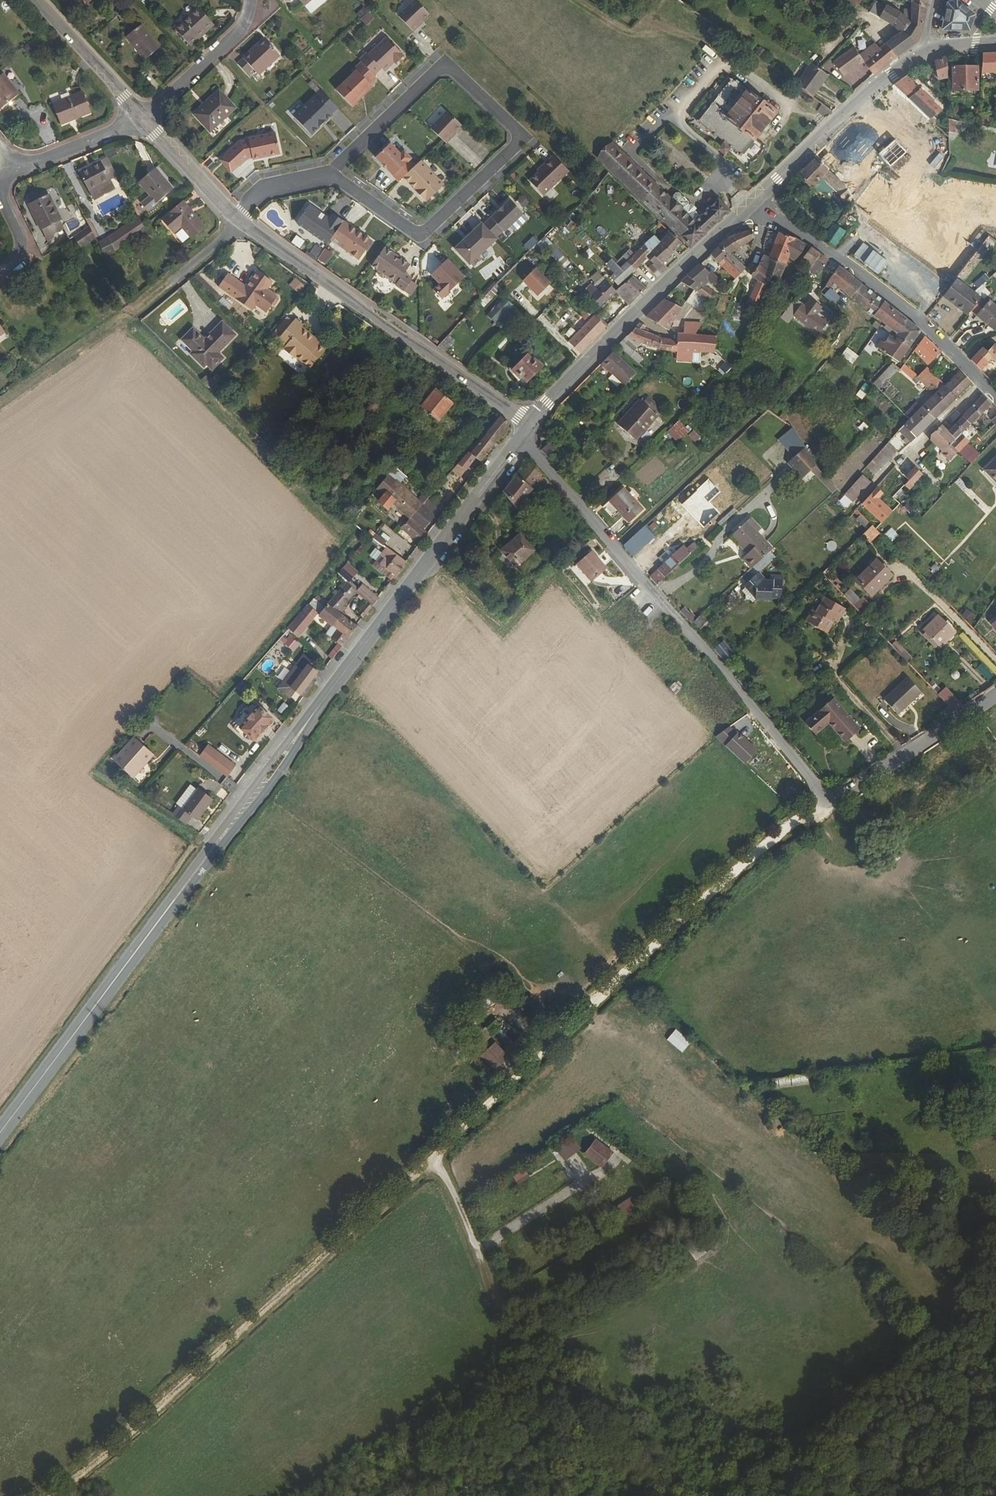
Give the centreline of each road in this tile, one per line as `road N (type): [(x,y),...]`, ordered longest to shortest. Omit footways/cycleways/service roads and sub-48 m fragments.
road 1 (tertiary): [(526,427),(232,829),(0,1126)]
road 2 (residential): [(433,1162),(624,974),(832,800)]
road 3 (track): [(433,1162),(49,1495)]
road 4 (residential): [(832,800),(532,454),(526,427)]
road 5 (residential): [(334,172),(420,234),(529,141),(446,59)]
road 6 (residential): [(526,427),(239,222)]
road 7 (tertiary): [(751,203),(526,427)]
road 8 (residential): [(995,398),(908,311),(751,203)]
road 9 (track): [(0,403),(239,222)]
road 10 (tertiary): [(928,52),(874,85),(751,203)]
road 11 (residential): [(832,800),(995,691)]
road 12 (residential): [(136,118),(249,21),(248,0)]
road 13 (residential): [(446,59),(334,172)]
road 14 (residential): [(136,118),(36,0)]
road 15 (residential): [(239,222),(136,118)]
road 16 (residential): [(136,118),(13,169)]

